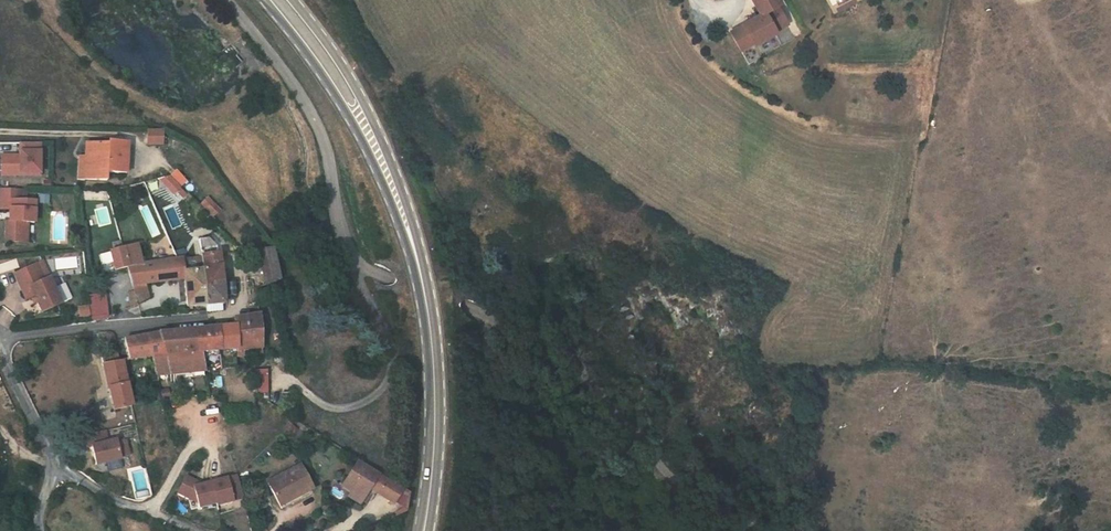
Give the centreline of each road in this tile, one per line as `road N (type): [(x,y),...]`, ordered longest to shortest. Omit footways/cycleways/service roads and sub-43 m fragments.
road 1 (primary): [(259,0),(328,83),(382,183),(412,261),(430,383),(418,530)]
road 2 (primary): [(434,530),(444,385),(423,257),(395,172),(344,71),(291,0)]
road 3 (residential): [(228,314),(0,338)]
road 4 (residential): [(199,530),(54,467)]
road 5 (residential): [(54,467),(0,352)]

